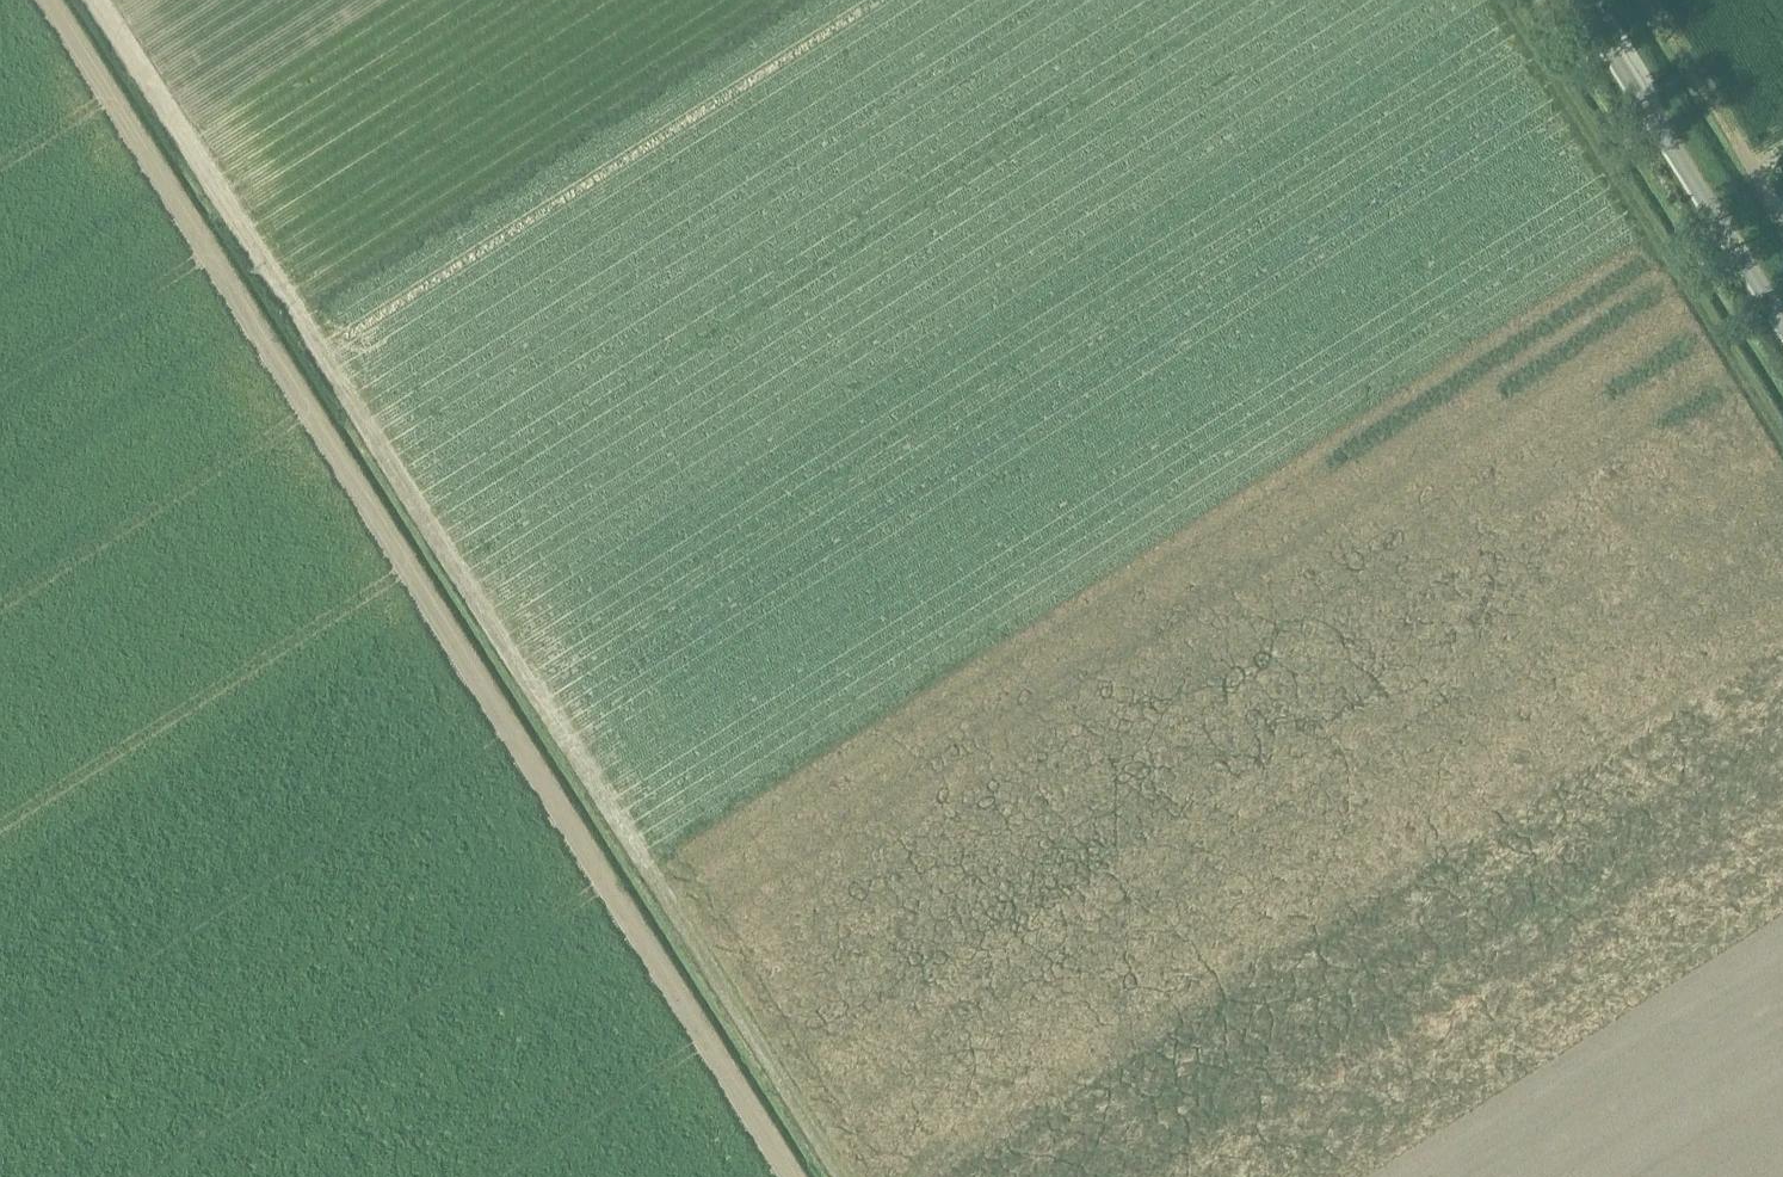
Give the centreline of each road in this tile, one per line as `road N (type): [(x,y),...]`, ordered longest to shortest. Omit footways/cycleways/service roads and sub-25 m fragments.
road 1 (unclassified): [(1782,324),(1578,0)]

